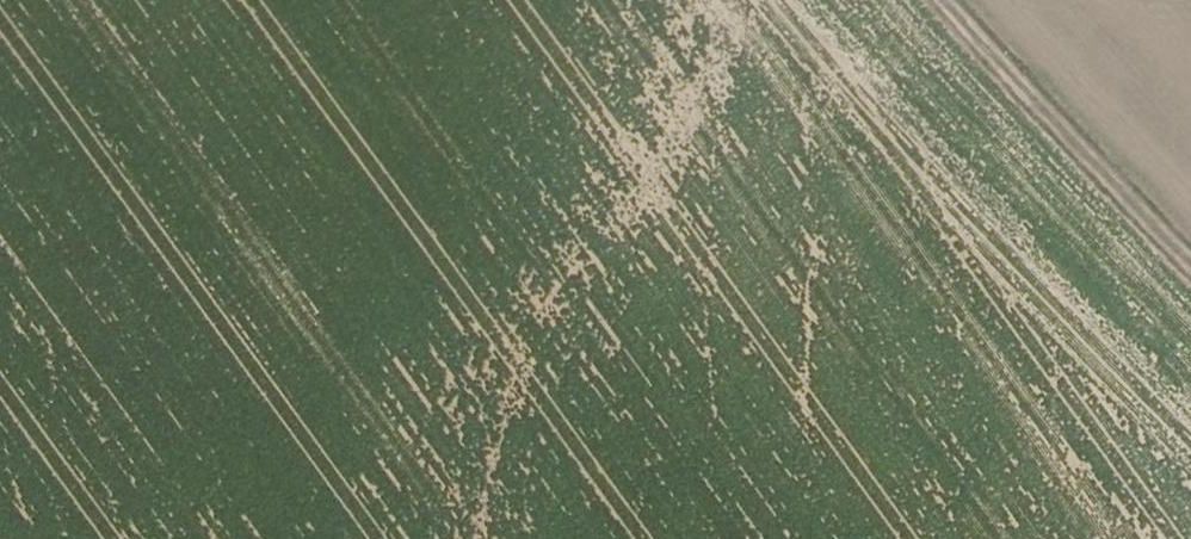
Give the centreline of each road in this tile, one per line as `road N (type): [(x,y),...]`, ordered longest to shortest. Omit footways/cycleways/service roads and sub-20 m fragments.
road 1 (track): [(956,0),(1190,253)]

